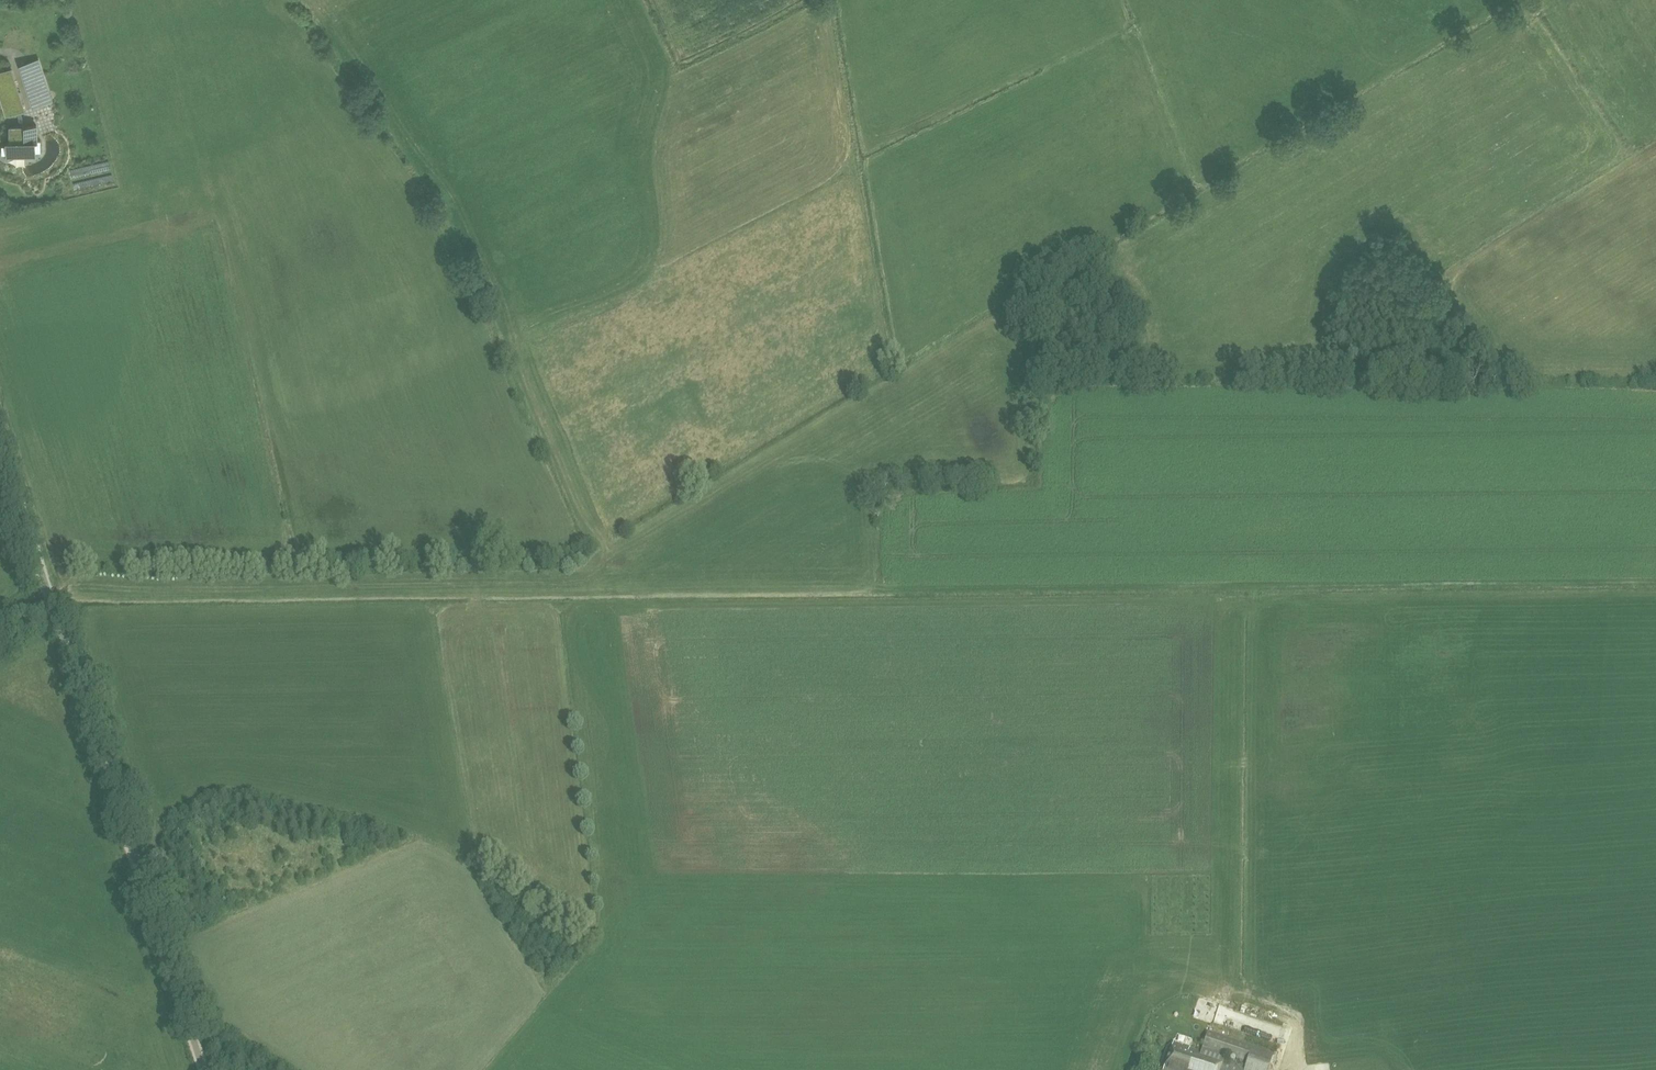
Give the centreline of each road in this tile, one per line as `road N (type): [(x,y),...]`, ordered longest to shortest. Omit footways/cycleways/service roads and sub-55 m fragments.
road 1 (unclassified): [(205,1069),(0,443)]

